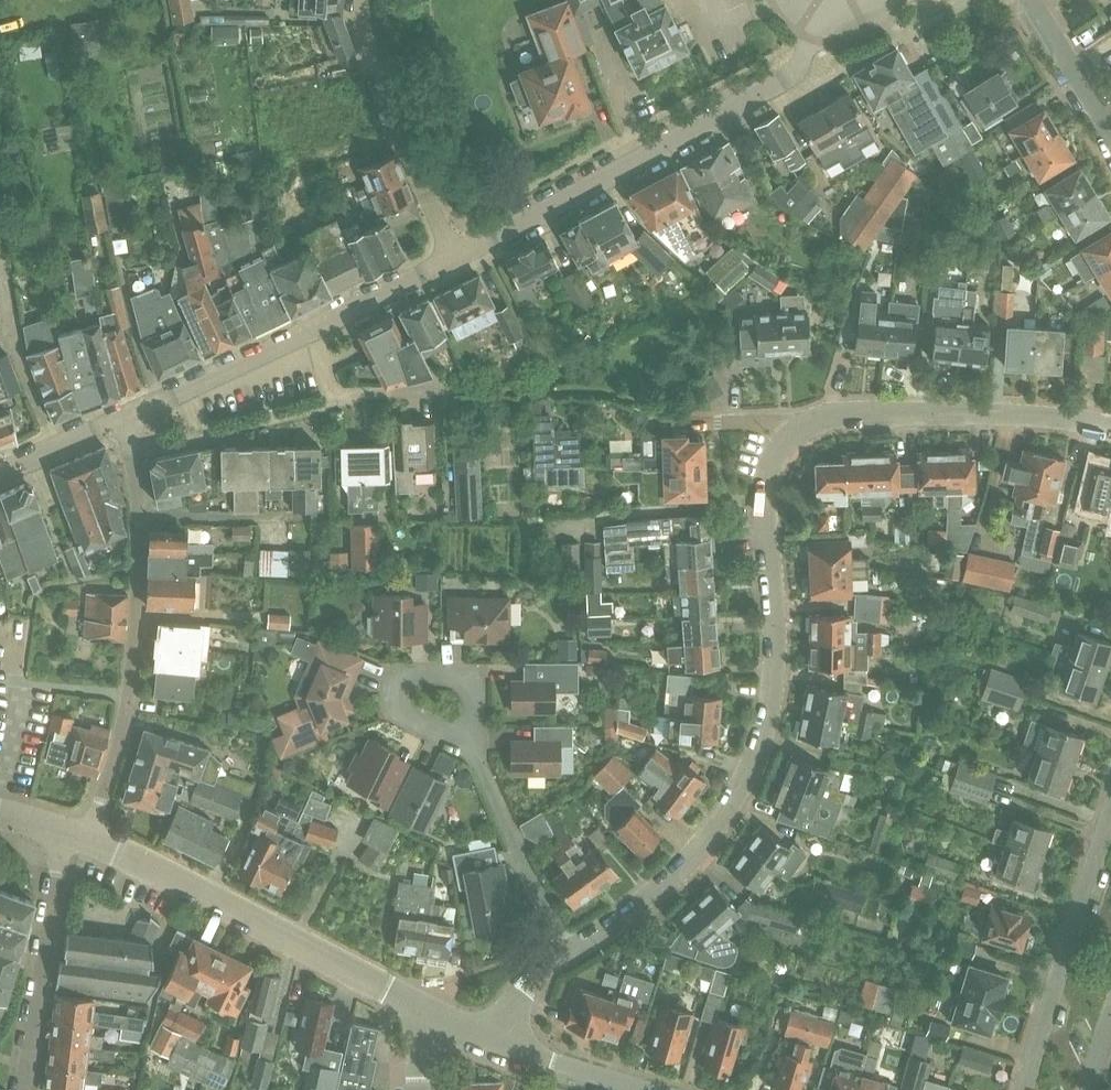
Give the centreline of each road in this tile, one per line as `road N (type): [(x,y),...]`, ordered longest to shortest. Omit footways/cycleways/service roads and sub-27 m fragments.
road 1 (residential): [(565,954),(706,849),(771,732),(777,687),(765,463),(781,435)]
road 2 (unclassified): [(453,257),(787,78),(809,46),(840,26)]
road 3 (residential): [(129,414),(137,501),(128,697),(89,837)]
road 4 (residential): [(422,1009),(89,837)]
road 5 (unclassified): [(129,414),(453,257)]
road 6 (residential): [(1110,427),(971,417),(803,421)]
road 7 (residential): [(1110,812),(1025,1089)]
road 8 (residential): [(453,257),(374,63),(366,0)]
road 9 (residential): [(62,828),(20,1089)]
road 10 (residential): [(565,954),(474,742)]
road 11 (residential): [(474,742),(475,671),(399,673),(396,701)]
road 12 (residential): [(645,1089),(492,1041)]
road 13 (residential): [(1110,133),(1030,0)]
road 14 (unclassified): [(0,472),(129,414)]
road 15 (residential): [(803,421),(670,418)]

